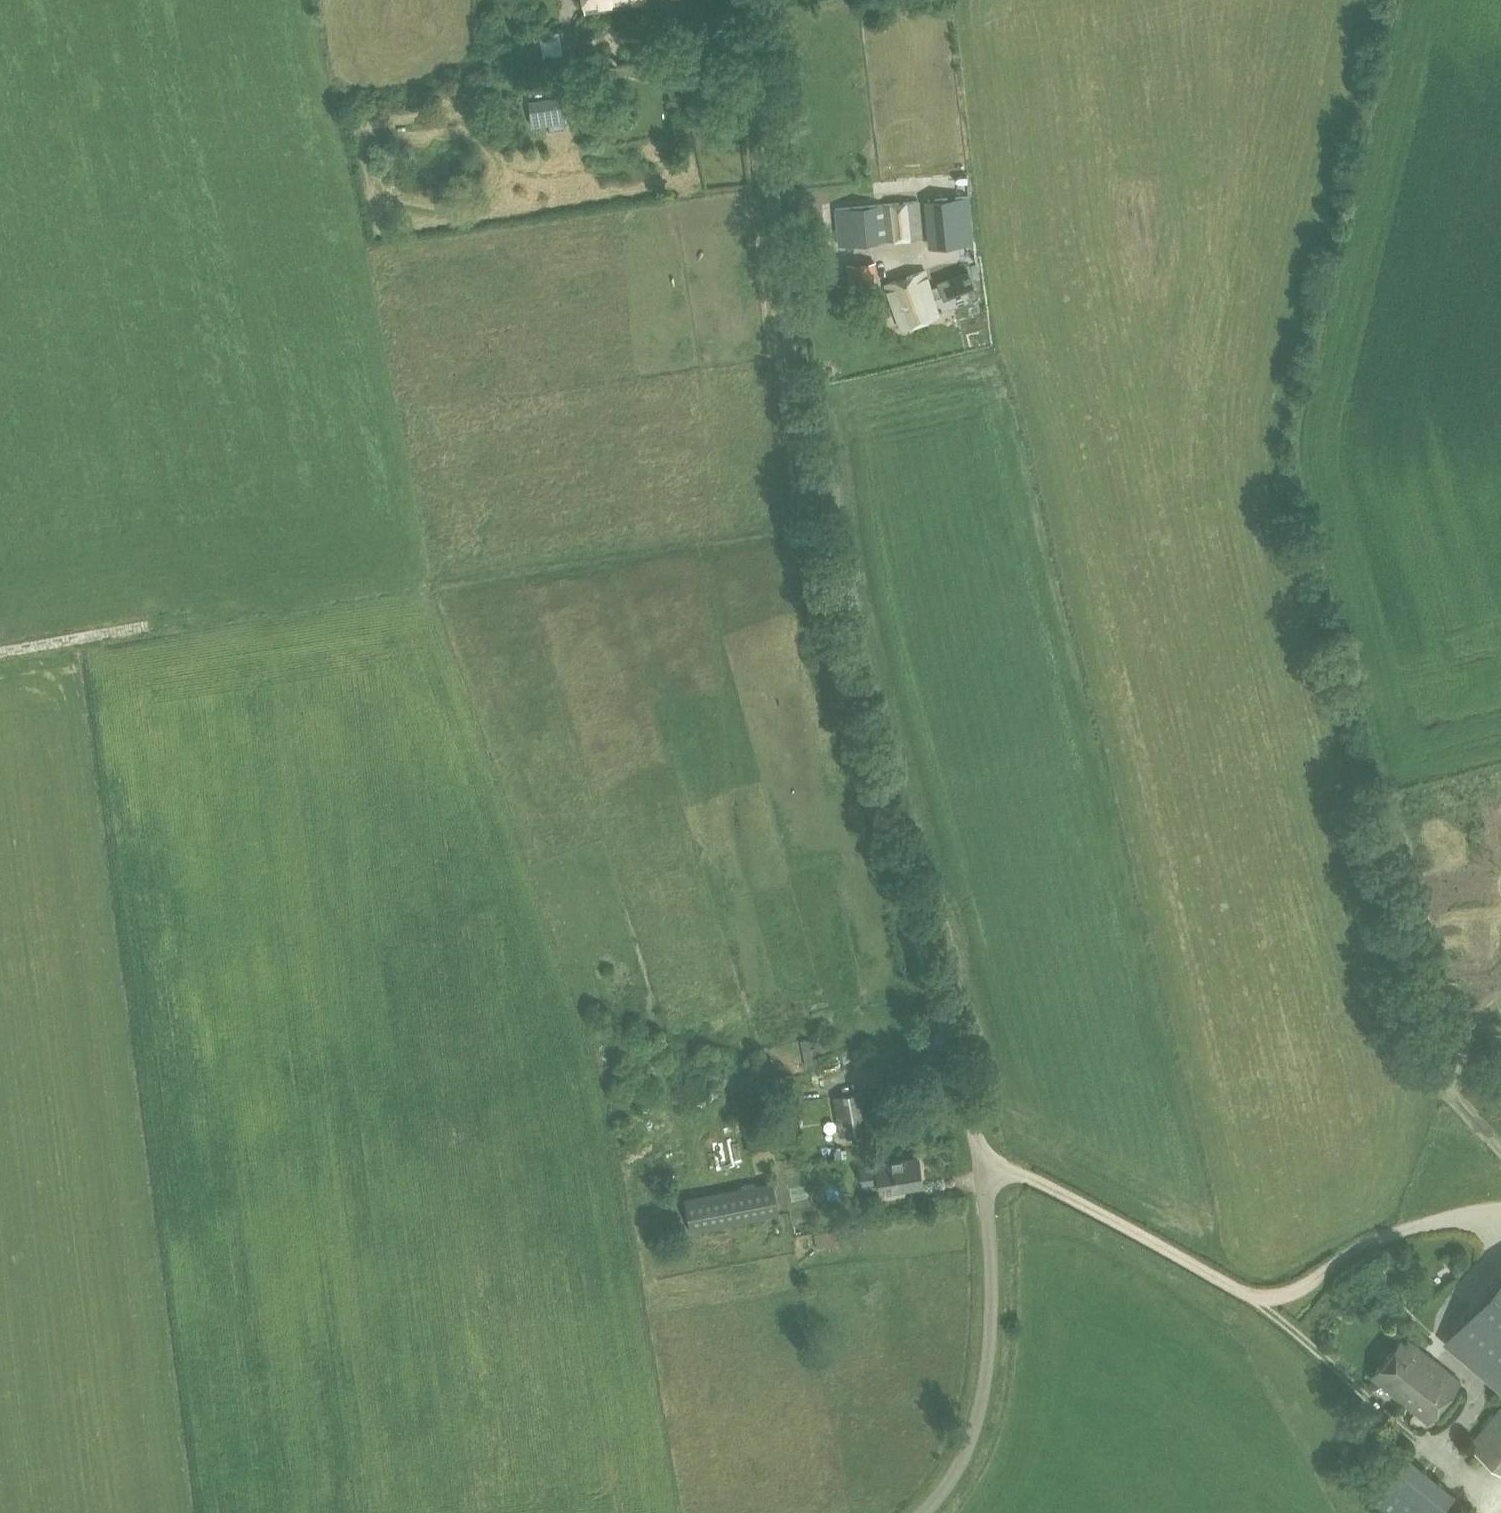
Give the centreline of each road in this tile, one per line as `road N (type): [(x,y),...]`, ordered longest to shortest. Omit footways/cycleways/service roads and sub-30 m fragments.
road 1 (unclassified): [(925,1512),(960,1465),(981,1407),(986,1210),(813,483),(753,0)]

